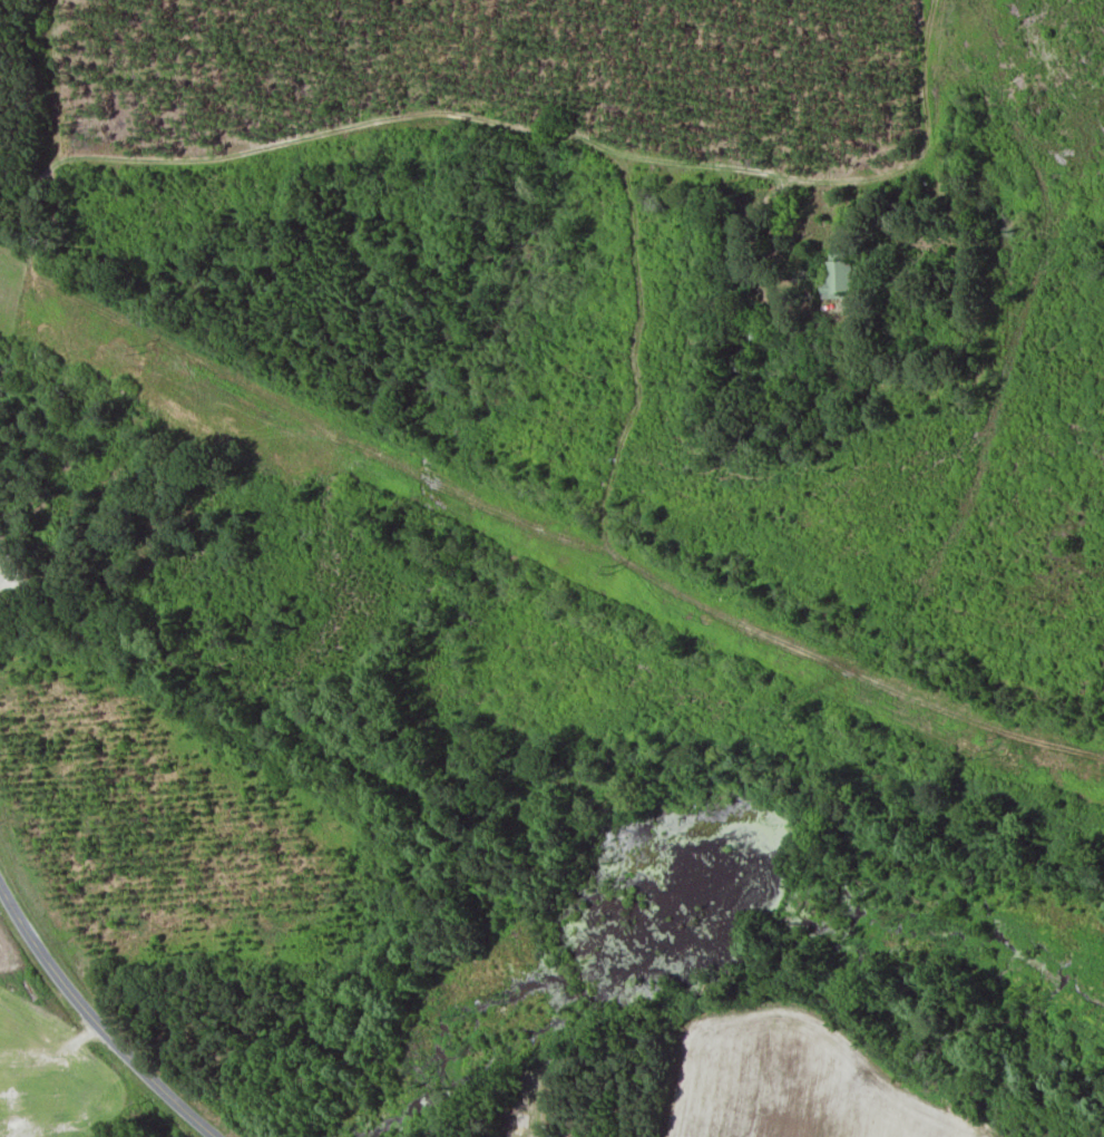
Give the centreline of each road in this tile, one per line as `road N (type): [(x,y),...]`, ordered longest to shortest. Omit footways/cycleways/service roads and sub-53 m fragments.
road 1 (residential): [(216,1136),(76,1001),(0,889)]

